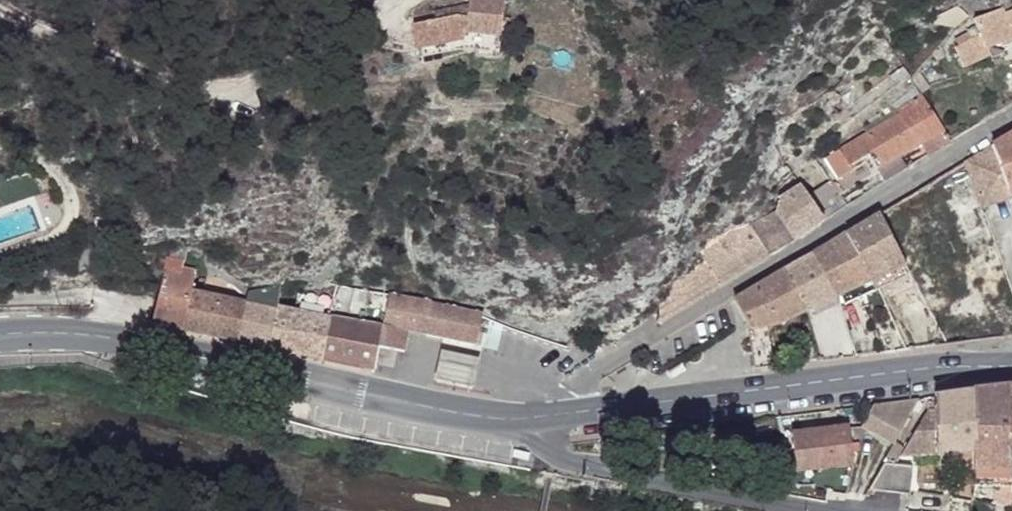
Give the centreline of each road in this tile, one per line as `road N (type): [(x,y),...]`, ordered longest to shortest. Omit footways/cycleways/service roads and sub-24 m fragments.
road 1 (primary): [(536,416),(490,418),(109,339),(0,339)]
road 2 (unclassified): [(1011,113),(609,358),(589,375),(588,413)]
road 3 (primary): [(1011,360),(588,413)]
road 4 (residential): [(536,416),(552,445),(579,465),(813,510)]

